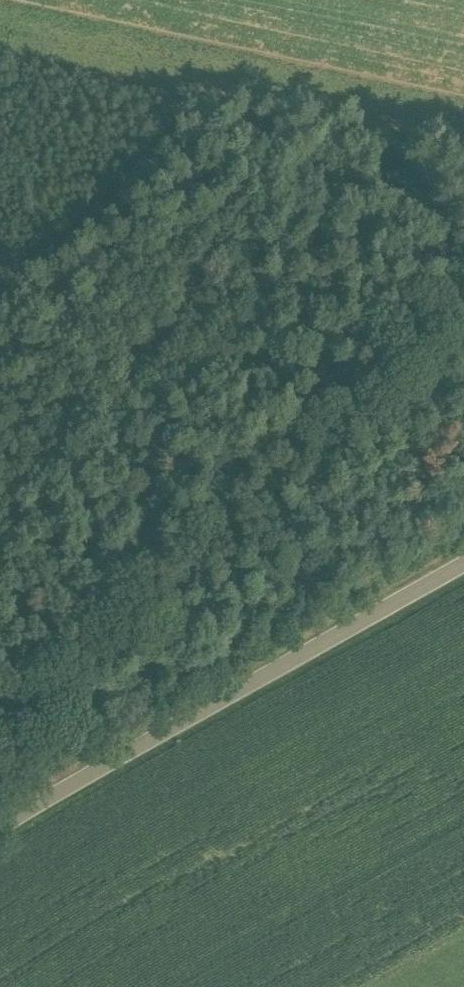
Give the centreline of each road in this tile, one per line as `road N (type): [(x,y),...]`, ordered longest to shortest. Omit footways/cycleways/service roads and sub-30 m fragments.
road 1 (unclassified): [(0,831),(463,566)]

